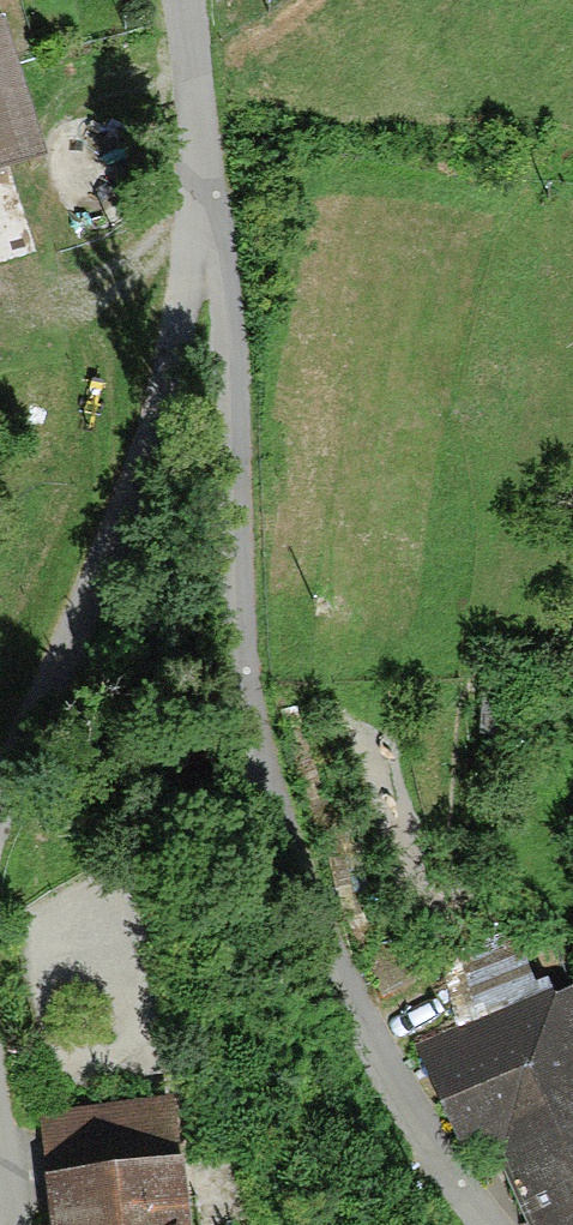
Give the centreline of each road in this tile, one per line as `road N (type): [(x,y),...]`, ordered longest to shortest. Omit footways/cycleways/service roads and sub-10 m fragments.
road 1 (residential): [(494,1224),(337,1048),(275,866),(236,638),(227,391),(207,202)]
road 2 (residential): [(207,202),(147,428),(41,688),(0,759)]
road 3 (residential): [(207,202),(184,0)]

